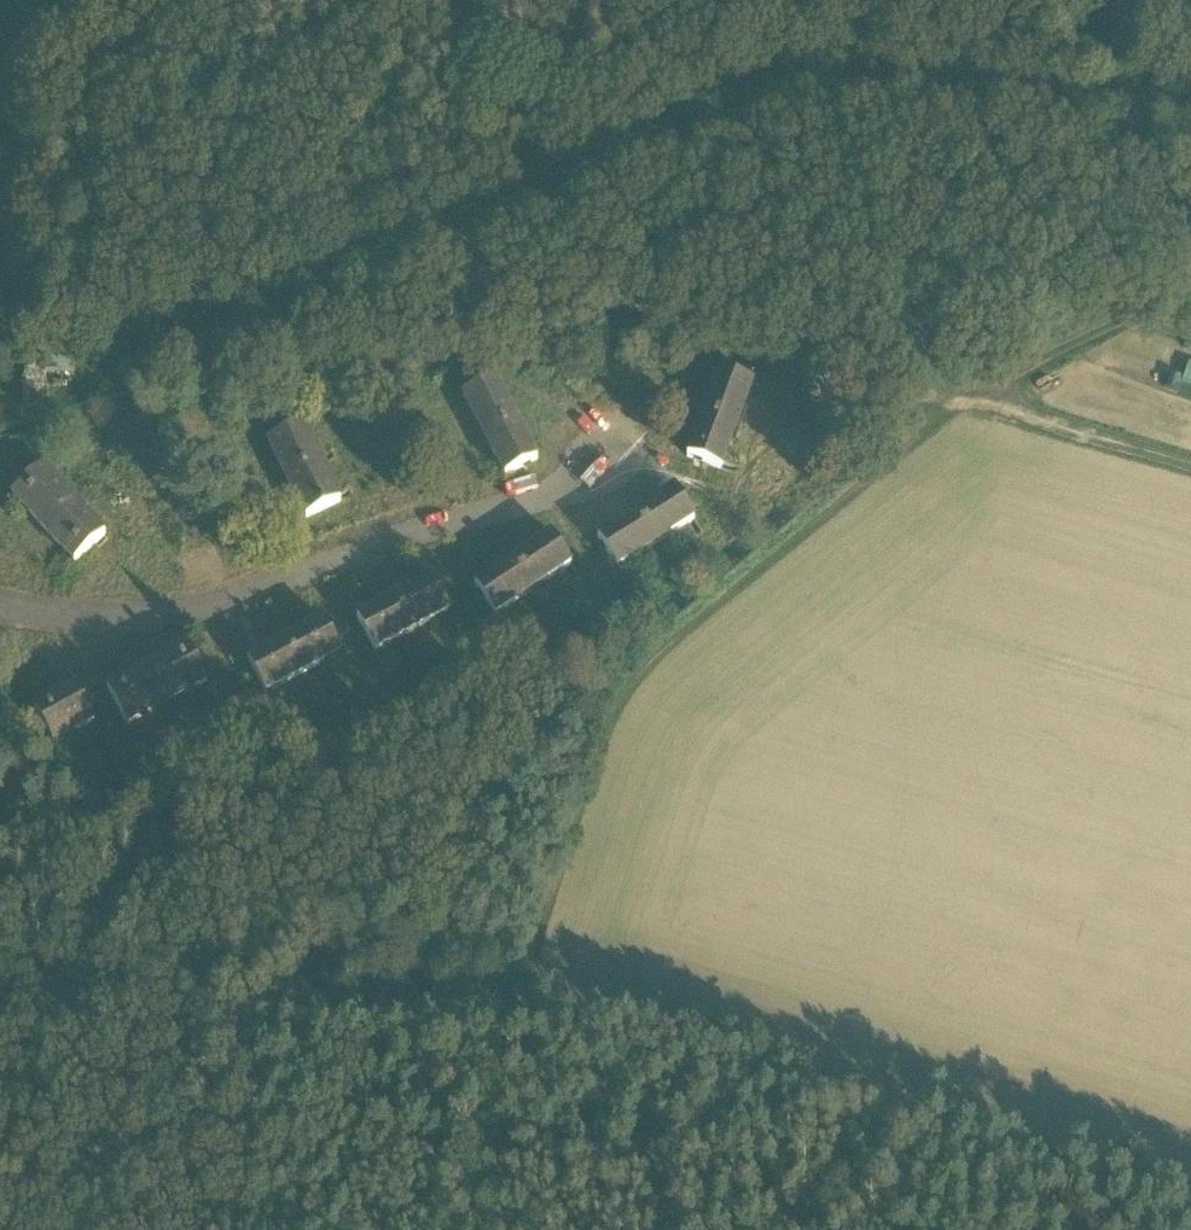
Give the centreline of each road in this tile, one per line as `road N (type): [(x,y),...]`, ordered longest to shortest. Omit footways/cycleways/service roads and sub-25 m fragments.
road 1 (track): [(1190,470),(707,325),(211,148),(68,45)]
road 2 (track): [(462,1229),(619,687),(738,597),(958,404)]
road 3 (residential): [(1190,285),(958,404)]
road 4 (unclassified): [(464,520),(587,483),(601,466)]

